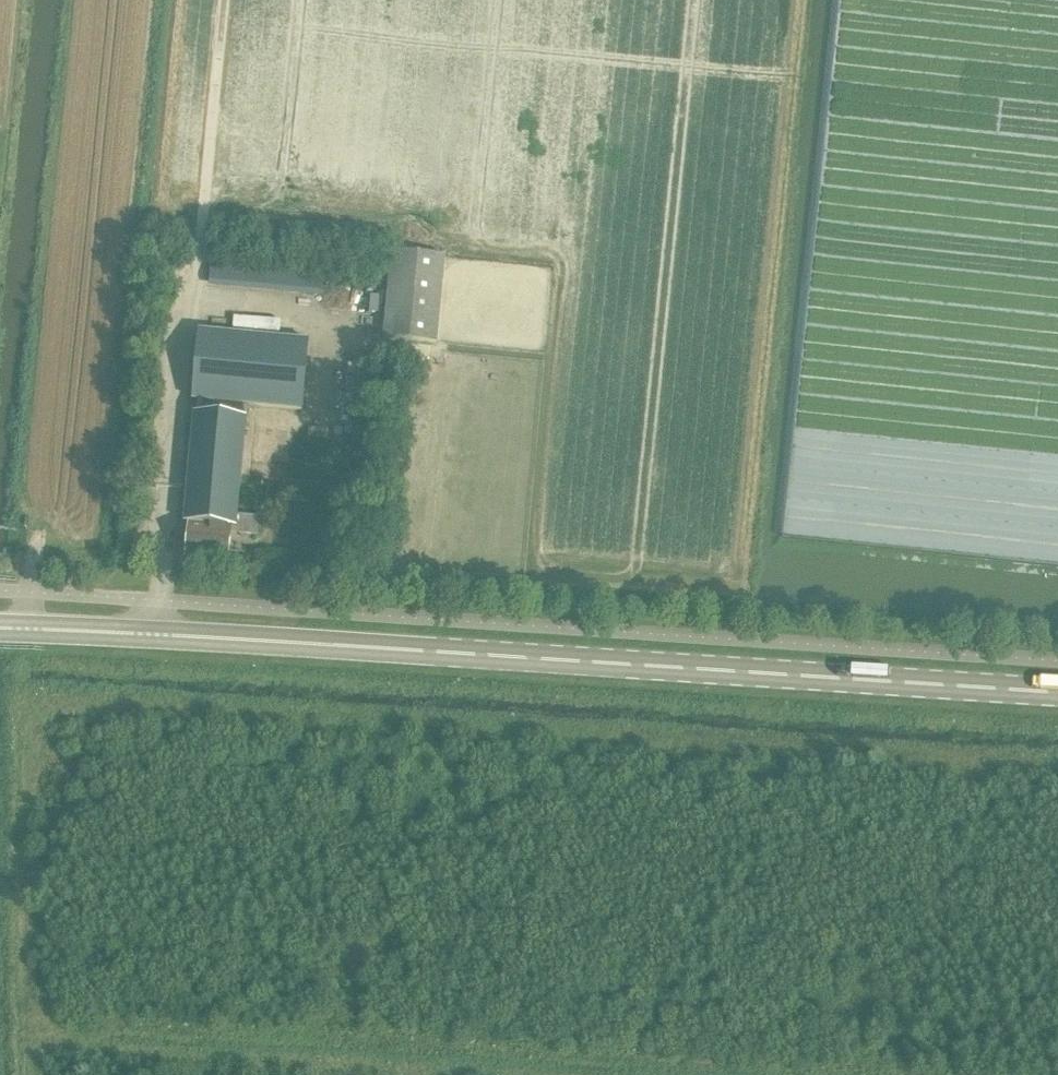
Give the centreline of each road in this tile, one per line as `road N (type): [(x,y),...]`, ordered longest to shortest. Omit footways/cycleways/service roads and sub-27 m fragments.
road 1 (secondary): [(30,624),(1057,690)]
road 2 (track): [(192,270),(217,0)]

